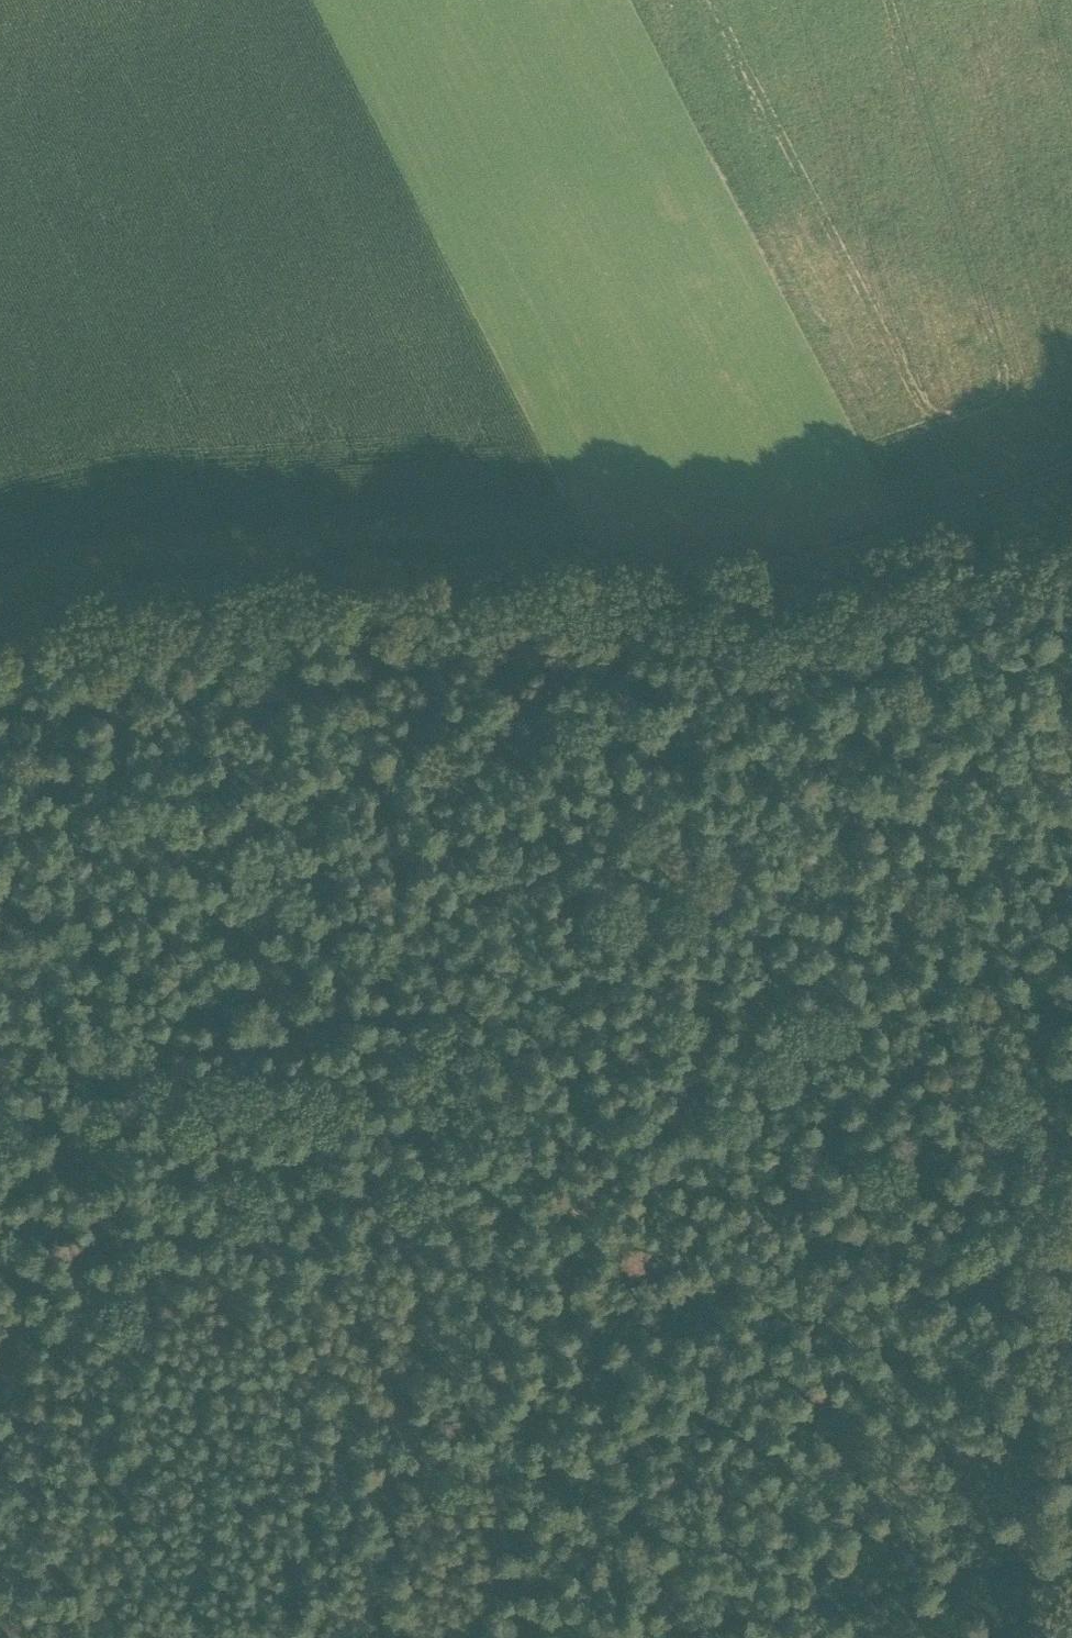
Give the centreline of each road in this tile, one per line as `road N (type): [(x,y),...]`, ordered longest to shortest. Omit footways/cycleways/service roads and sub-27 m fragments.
road 1 (track): [(1071,459),(784,570),(562,568),(186,590),(114,598),(0,632)]
road 2 (track): [(580,1350),(989,1148),(1016,1098),(1024,1017),(1050,958),(1071,943)]

